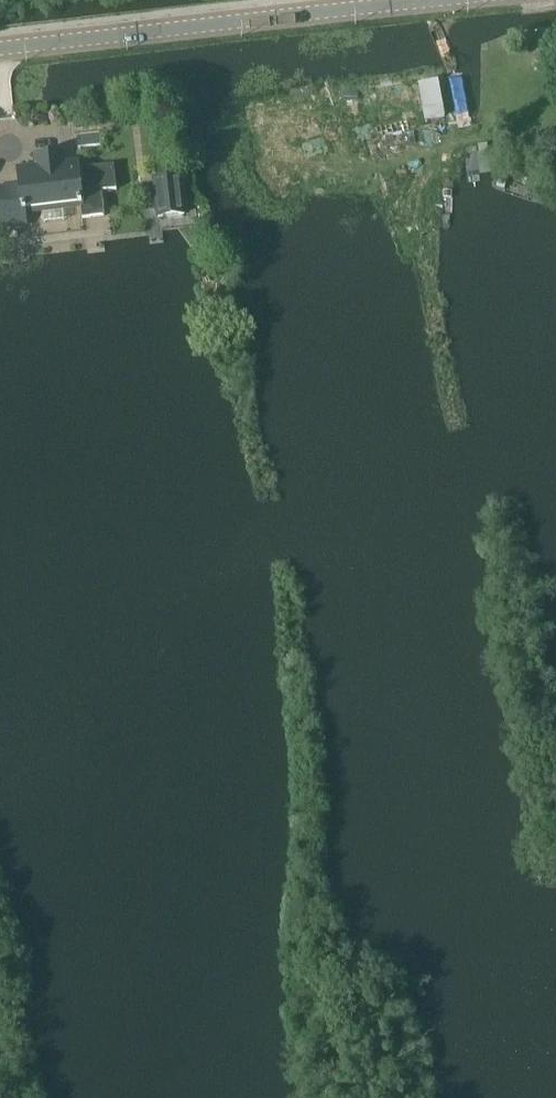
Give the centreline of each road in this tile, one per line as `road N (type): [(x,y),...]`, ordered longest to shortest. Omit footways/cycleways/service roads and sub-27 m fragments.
road 1 (secondary): [(421,0),(0,49)]

